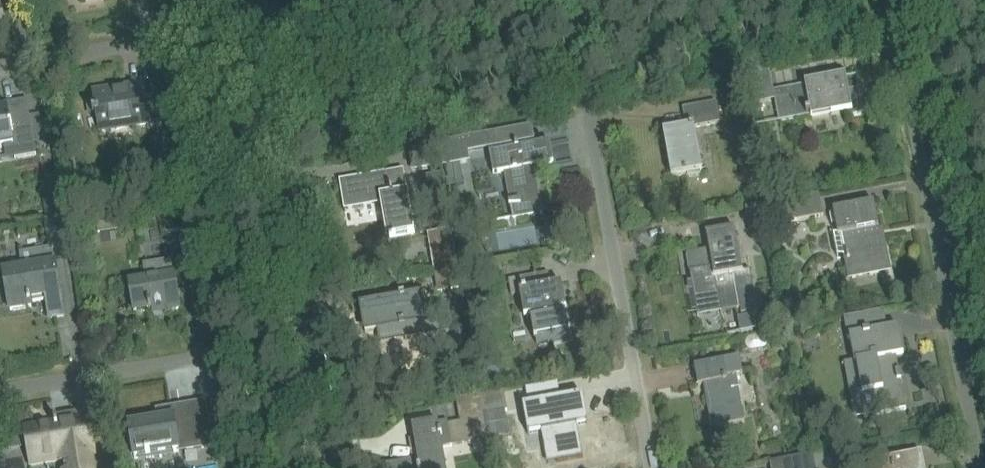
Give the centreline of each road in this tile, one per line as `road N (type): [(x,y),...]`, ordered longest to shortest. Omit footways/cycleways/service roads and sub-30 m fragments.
road 1 (residential): [(978,467),(883,0)]
road 2 (residential): [(635,467),(552,0)]
road 3 (residential): [(297,340),(262,24)]
road 4 (residential): [(0,388),(297,340)]
road 5 (residential): [(0,64),(262,24)]
road 6 (residential): [(262,24),(417,0)]
road 7 (residential): [(320,467),(297,340)]

